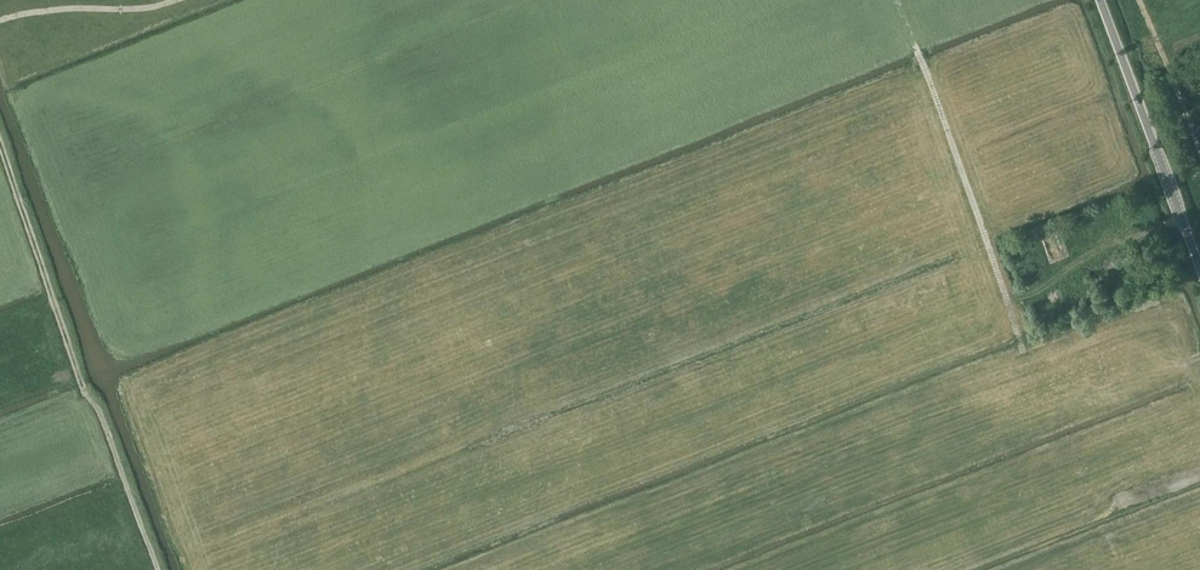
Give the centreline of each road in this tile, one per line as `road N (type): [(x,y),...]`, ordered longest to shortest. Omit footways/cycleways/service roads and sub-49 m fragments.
road 1 (track): [(158,569),(102,414),(78,373),(0,146)]
road 2 (track): [(897,0),(1024,352)]
road 3 (tertiary): [(1199,266),(1100,0)]
road 4 (track): [(0,21),(183,0)]
road 5 (track): [(1199,149),(1139,0)]

